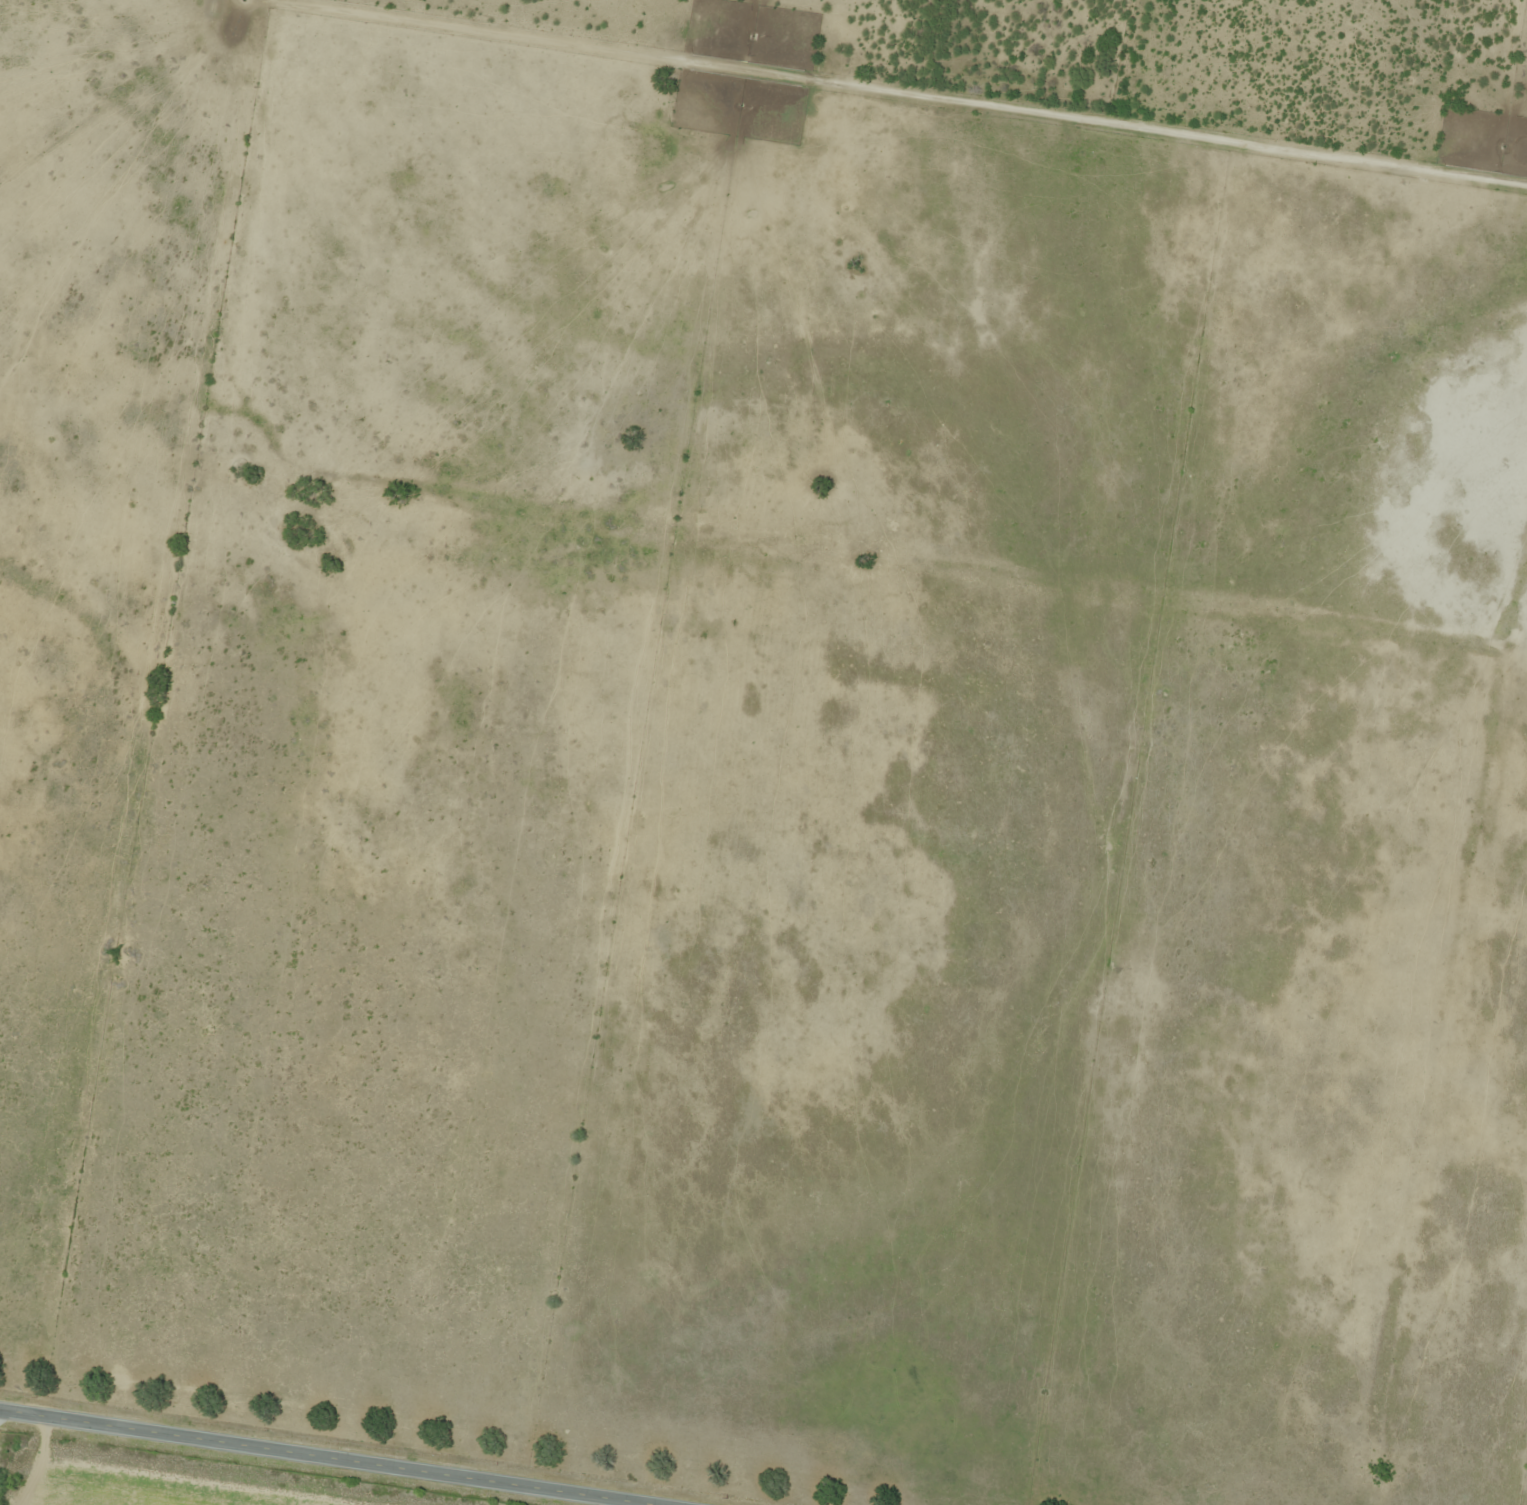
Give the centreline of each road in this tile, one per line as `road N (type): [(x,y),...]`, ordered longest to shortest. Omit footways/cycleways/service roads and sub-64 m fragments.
road 1 (secondary): [(630,1504),(0,1413)]

